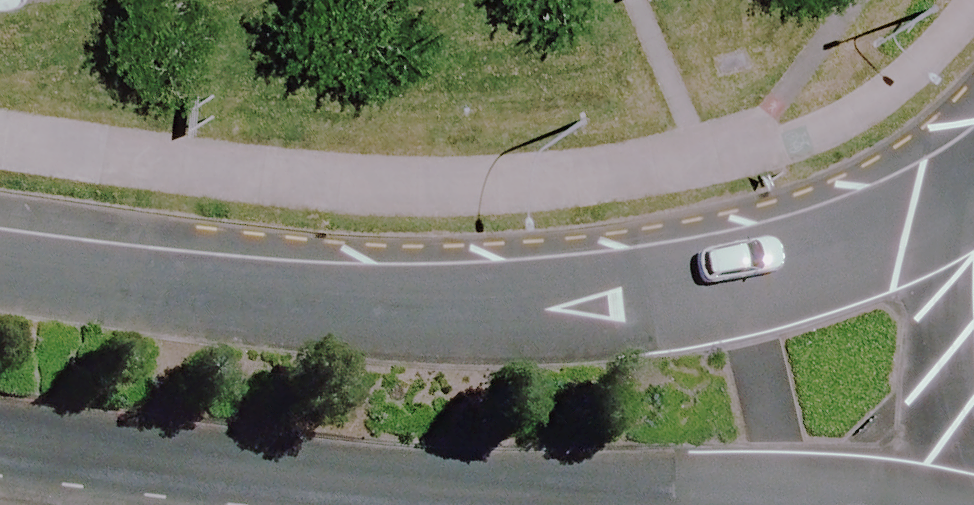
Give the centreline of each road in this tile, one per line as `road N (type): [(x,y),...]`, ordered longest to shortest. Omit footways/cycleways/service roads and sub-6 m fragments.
road 1 (secondary): [(0,254),(490,289),(746,269),(973,198)]
road 2 (secondary): [(973,502),(344,466),(0,433)]

